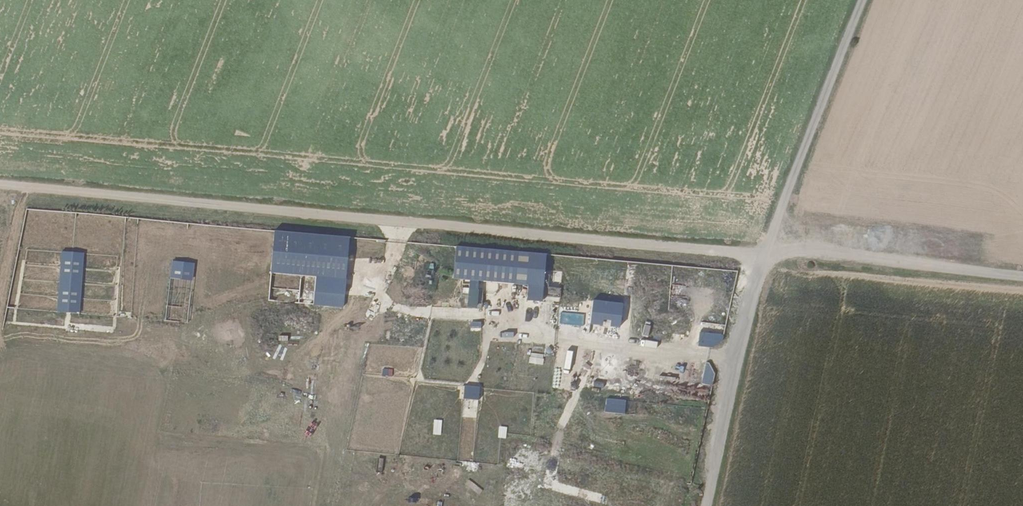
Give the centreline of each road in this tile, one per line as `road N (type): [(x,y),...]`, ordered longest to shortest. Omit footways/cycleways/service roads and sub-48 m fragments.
road 1 (track): [(0,187),(1022,276)]
road 2 (track): [(708,505),(764,253),(862,0)]

